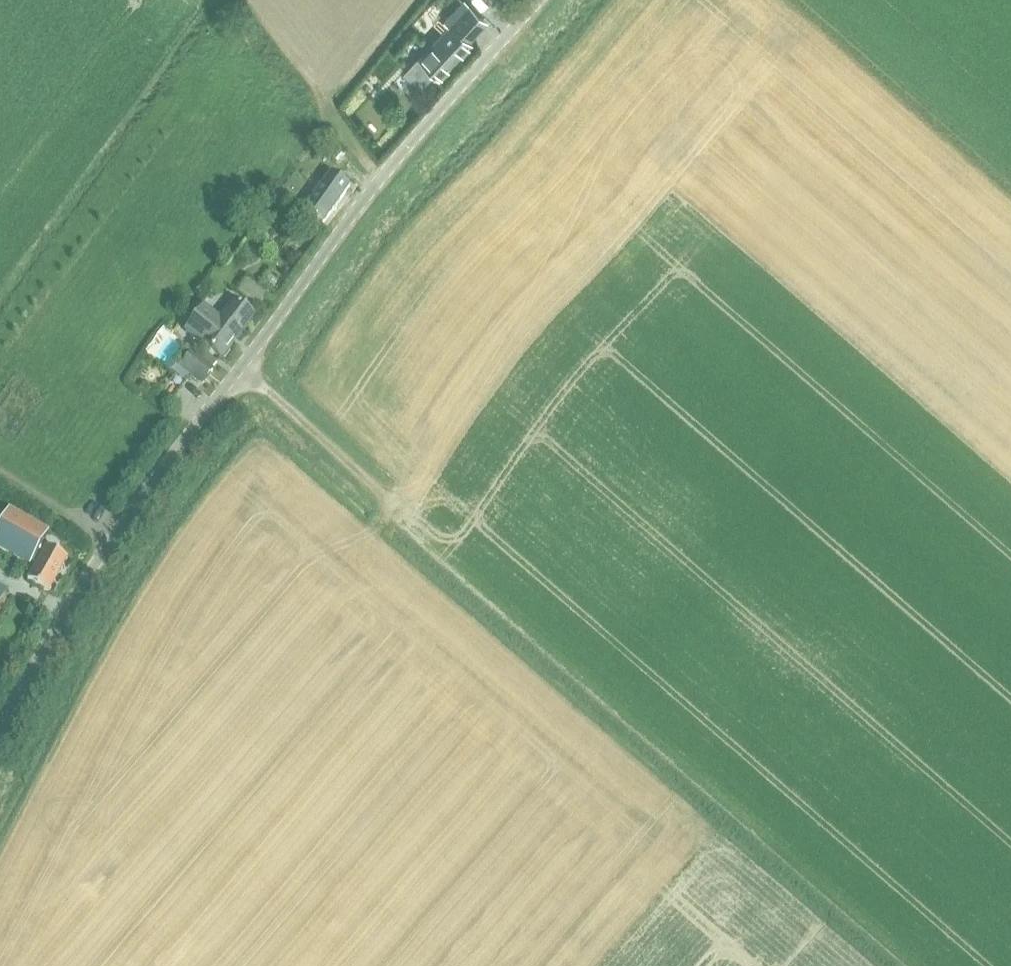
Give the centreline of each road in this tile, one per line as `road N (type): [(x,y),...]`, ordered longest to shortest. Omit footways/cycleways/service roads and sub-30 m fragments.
road 1 (unclassified): [(546,0),(240,365),(109,542),(0,732)]

